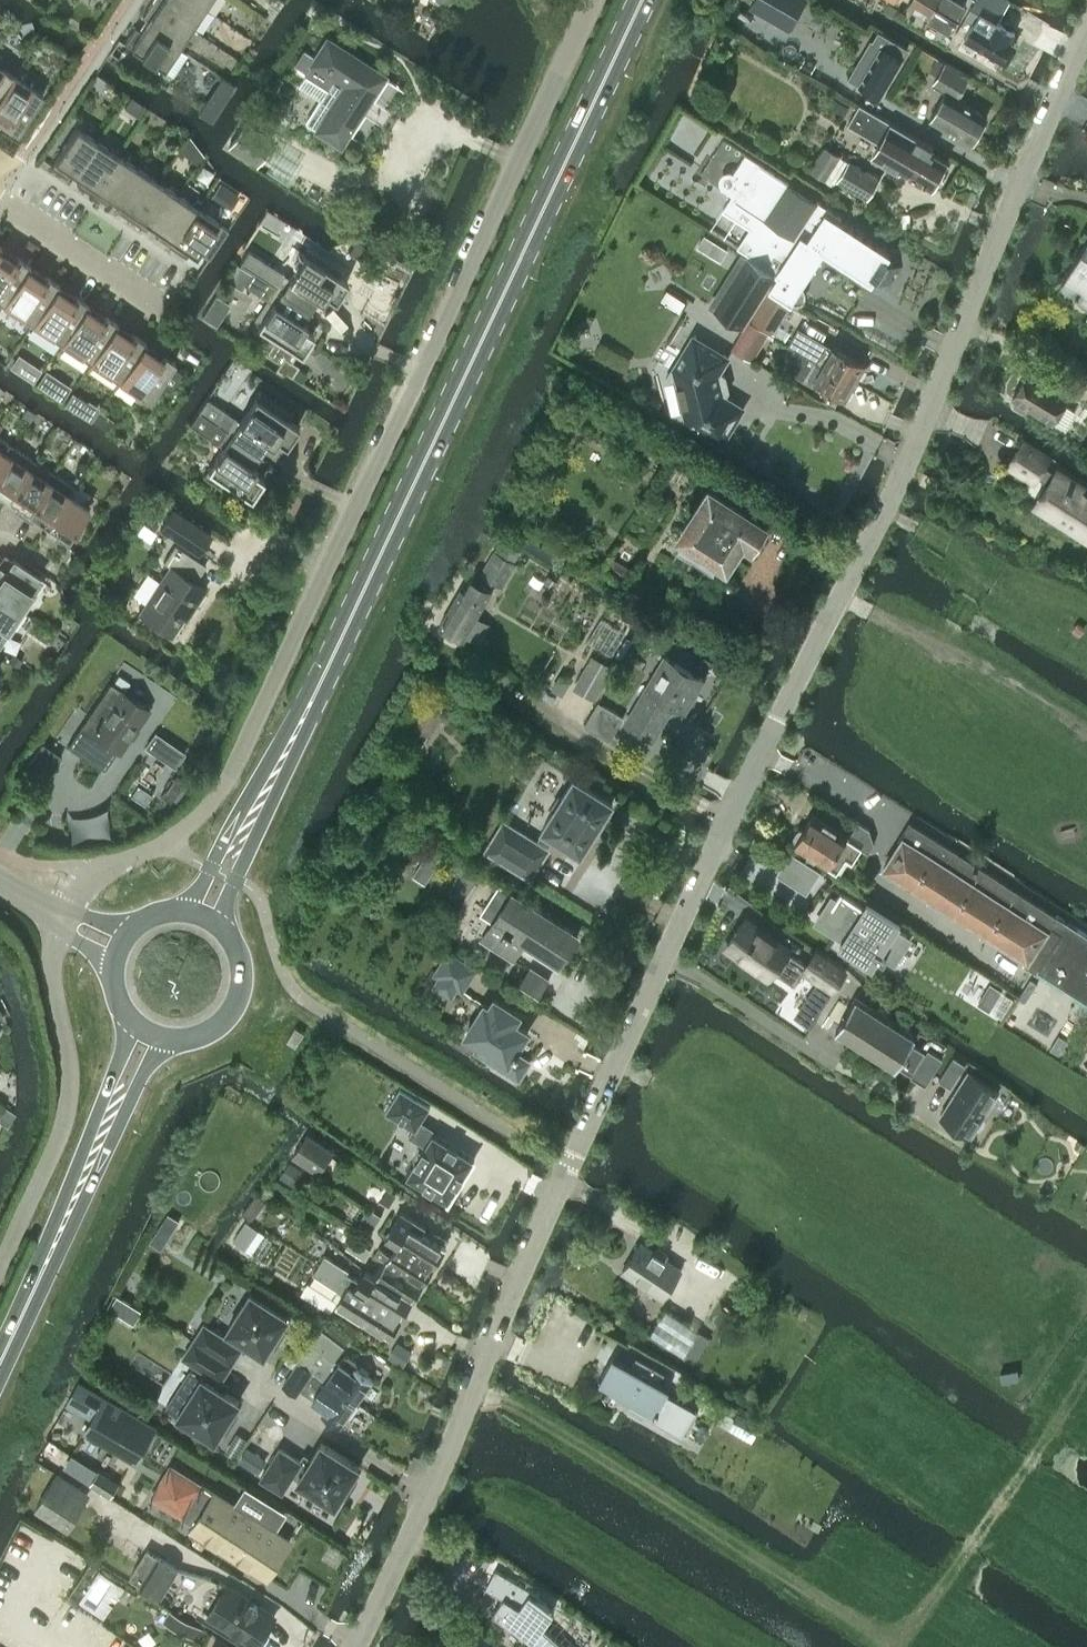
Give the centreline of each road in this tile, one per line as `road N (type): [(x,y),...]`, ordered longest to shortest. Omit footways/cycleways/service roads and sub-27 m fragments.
road 1 (unclassified): [(355,1646),(418,1517),(515,1279),(879,520),(1086,34)]
road 2 (unclassified): [(64,921),(94,872),(163,844),(224,779),(596,0)]
road 3 (primary): [(203,915),(642,0)]
road 4 (primary): [(0,1361),(147,1035)]
road 5 (unclassified): [(0,1259),(67,1107),(70,1068),(51,980),(64,921)]
road 6 (primary): [(147,1035),(201,1037),(238,1002),(239,951),(203,915)]
road 7 (residential): [(149,308),(0,213)]

